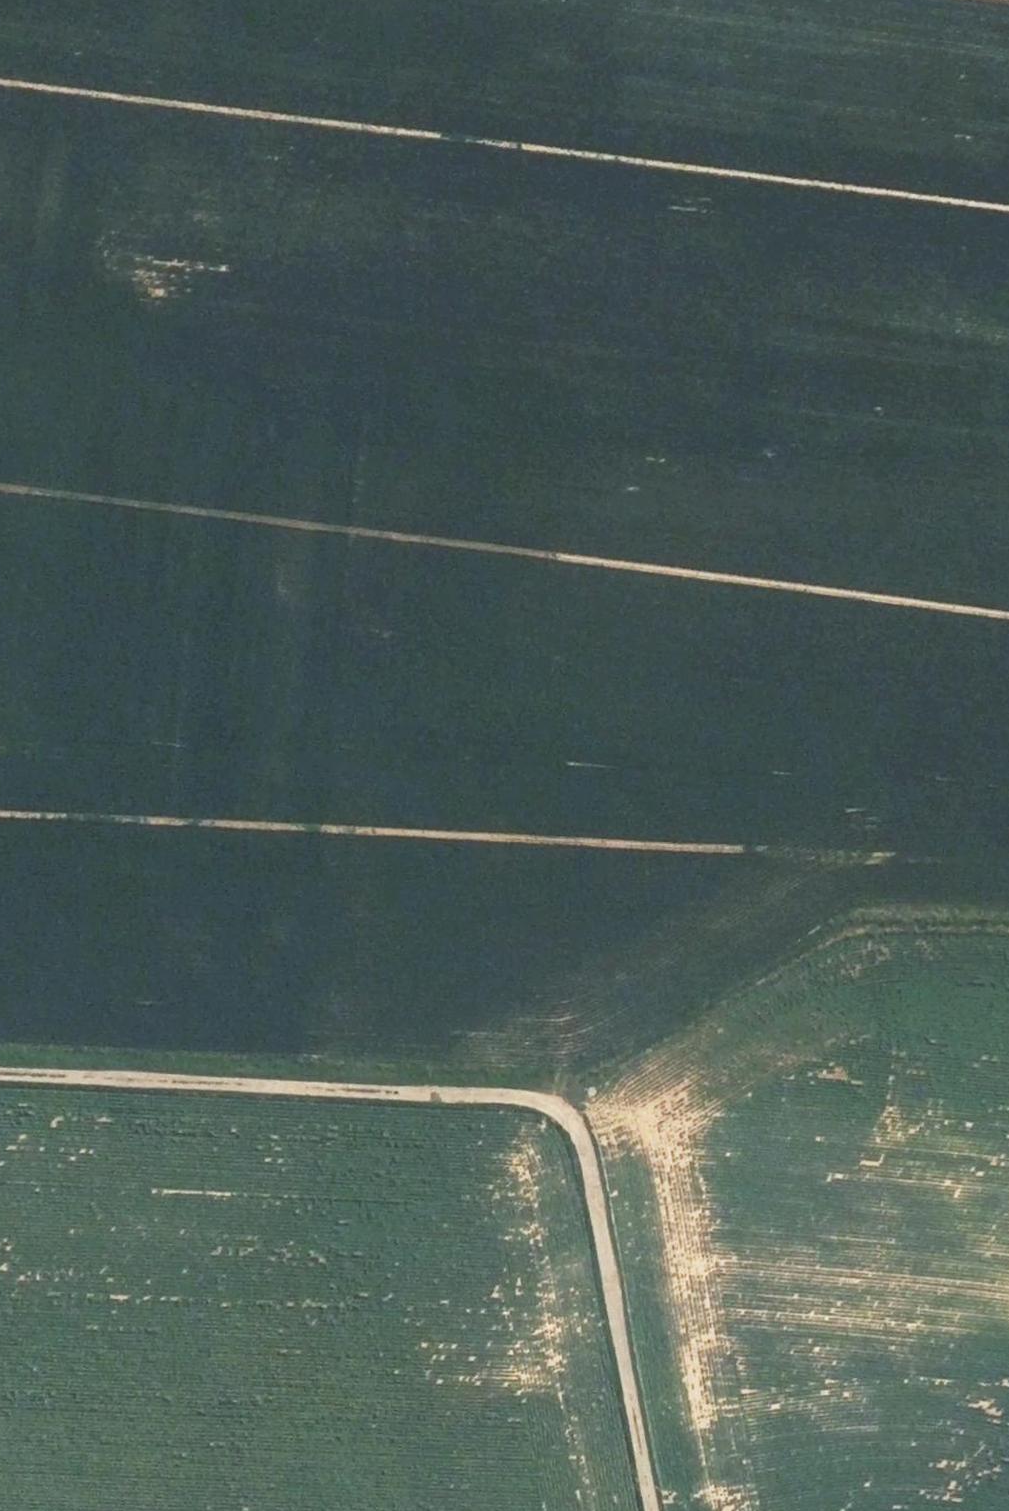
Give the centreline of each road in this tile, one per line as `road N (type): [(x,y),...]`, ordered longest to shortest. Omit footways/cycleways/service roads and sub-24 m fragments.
road 1 (track): [(0,1077),(534,1103),(567,1127),(583,1160),(644,1510)]

